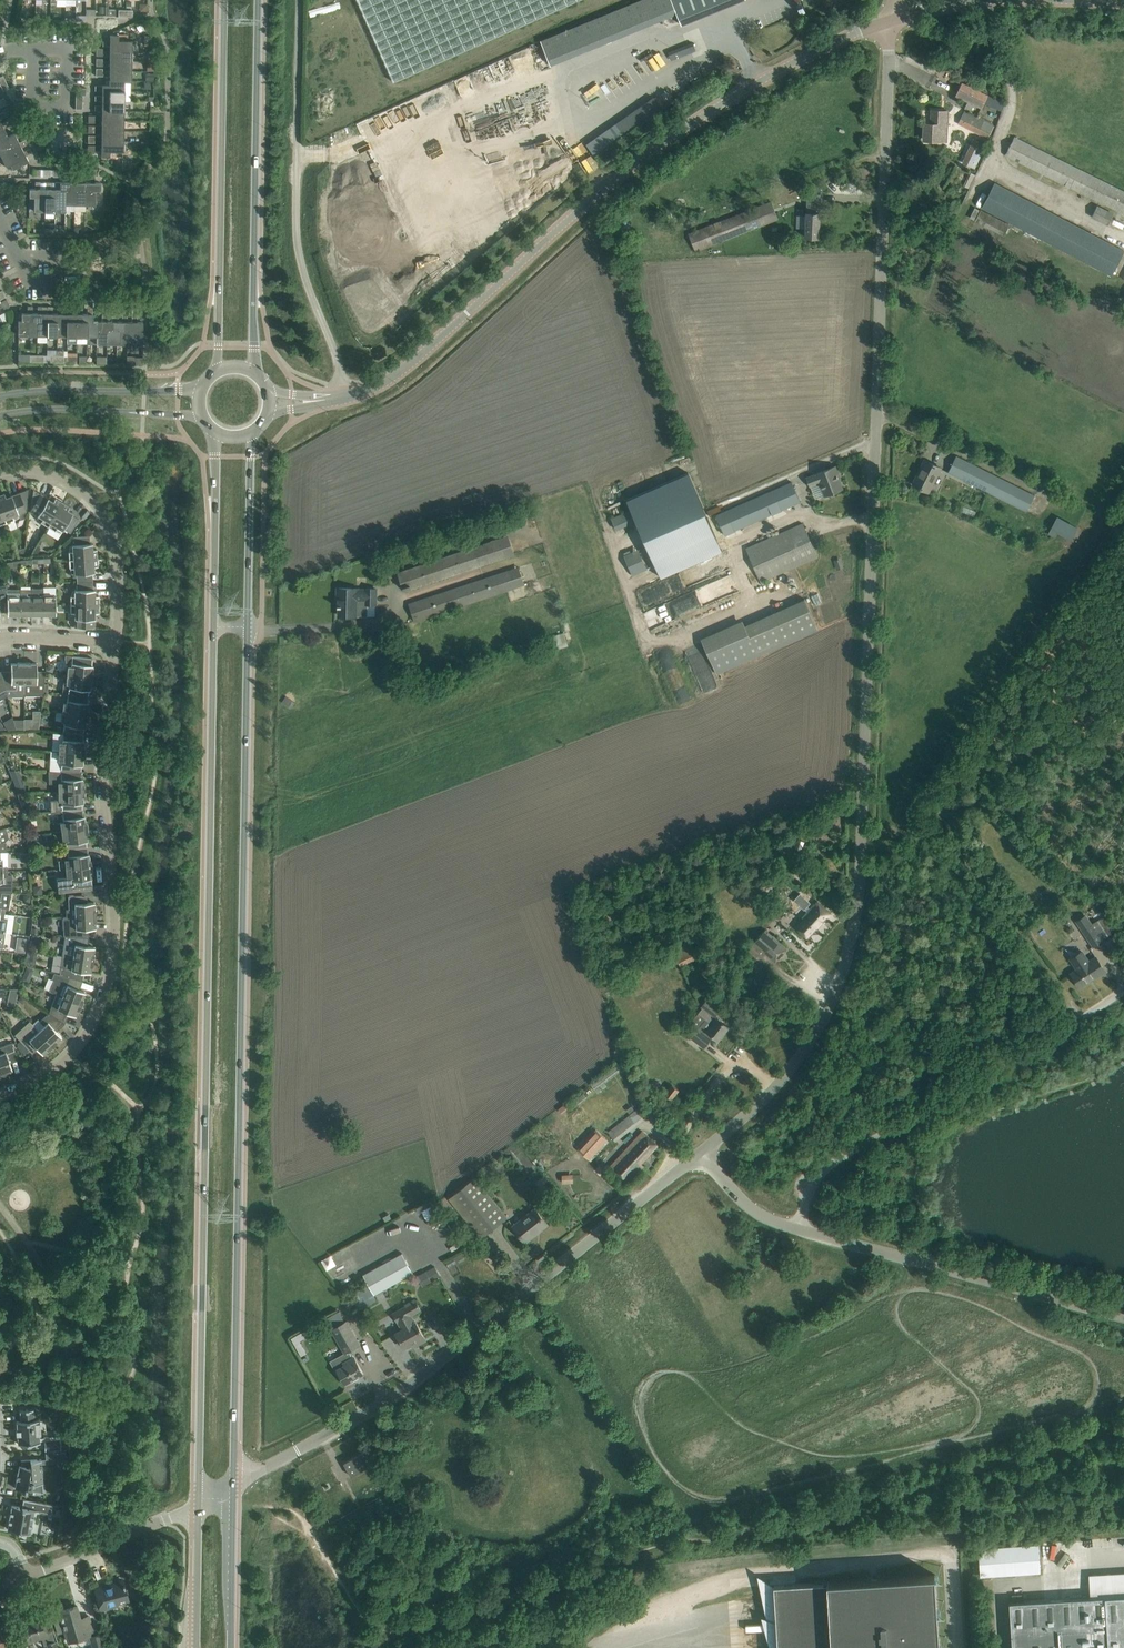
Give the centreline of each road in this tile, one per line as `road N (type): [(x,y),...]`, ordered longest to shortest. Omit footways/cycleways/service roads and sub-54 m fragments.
road 1 (unclassified): [(700,1153),(804,1049),(841,977),(853,927),(890,20)]
road 2 (secondary): [(217,433),(199,1500)]
road 3 (secondary): [(235,1483),(254,433)]
road 4 (tertiary): [(341,395),(397,373),(656,149),(760,81),(890,20)]
road 5 (unclassified): [(235,1483),(431,1370),(700,1153)]
road 6 (unclassified): [(0,1096),(65,1061),(93,1023),(107,985),(115,914),(103,774),(116,643)]
road 7 (unclassified): [(799,1229),(829,1165),(1101,1005)]
road 8 (secondary): [(255,371),(260,0)]
road 9 (secondary): [(223,0),(219,369)]
road 10 (unclassified): [(1123,1317),(799,1229)]
road 11 (residential): [(116,643),(118,551),(103,514),(62,479),(0,473)]
road 12 (tertiary): [(0,416),(92,411),(204,422)]
road 13 (tertiary): [(202,385),(0,396)]
road 14 (residential): [(26,1576),(199,1500)]
road 15 (secondary): [(231,1647),(235,1483)]
road 16 (secondary): [(199,1500),(197,1647)]
road 17 (unclassified): [(799,1229),(742,1202),(700,1153)]
road 18 (residential): [(34,49),(67,49),(66,106),(33,106)]

